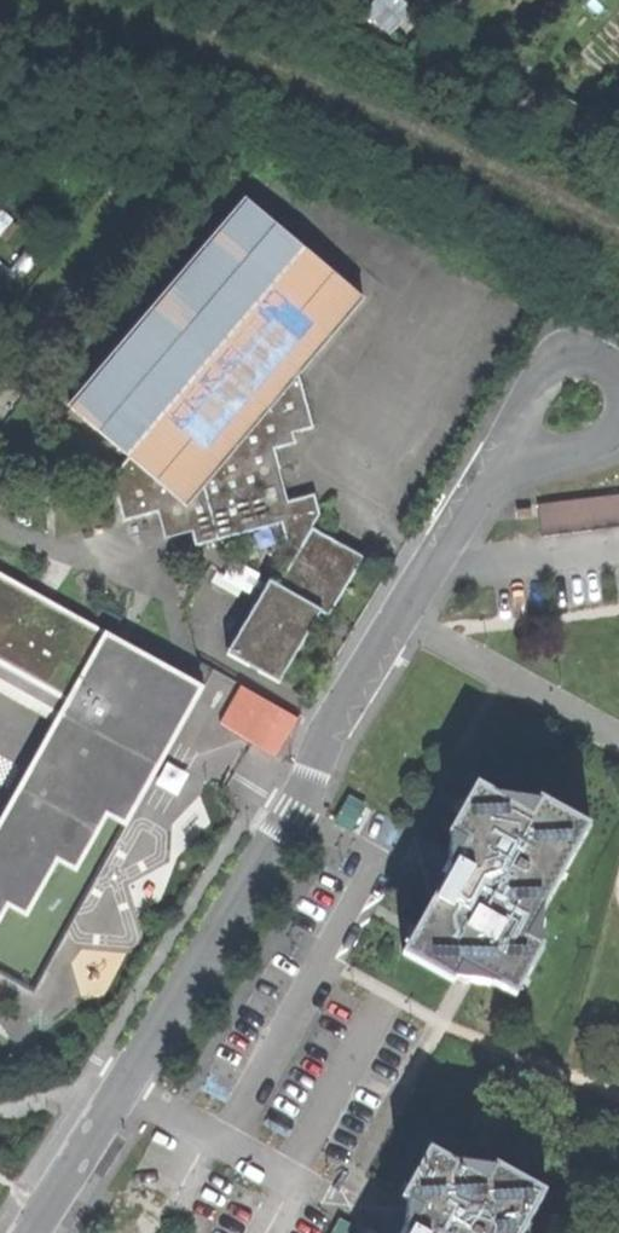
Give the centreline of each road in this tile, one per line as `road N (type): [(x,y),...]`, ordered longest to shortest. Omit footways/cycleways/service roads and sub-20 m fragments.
road 1 (residential): [(30,1232),(485,475)]
road 2 (residential): [(485,475),(603,446),(618,430)]

